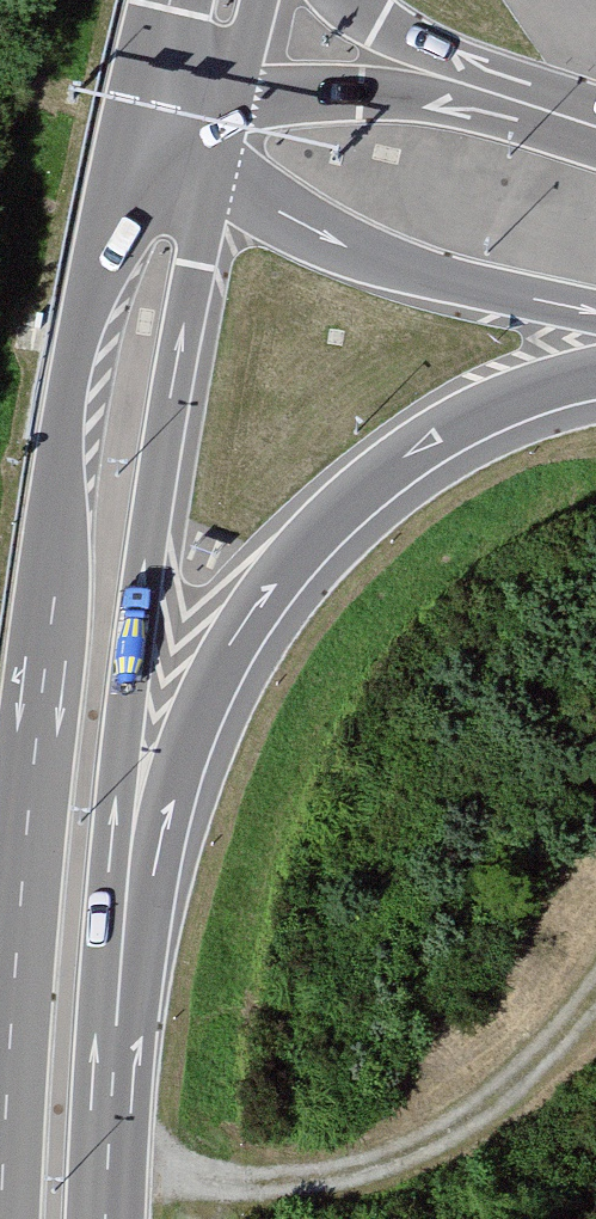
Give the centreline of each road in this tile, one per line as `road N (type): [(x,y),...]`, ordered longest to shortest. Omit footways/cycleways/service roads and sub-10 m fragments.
road 1 (trunk): [(139,115),(78,333),(58,449),(0,1193)]
road 2 (motorway): [(113,1051),(179,764),(235,639),(348,506),(414,450),(517,392),(595,369)]
road 3 (trunk): [(113,1051),(106,883),(134,633),(212,180)]
road 4 (motorway): [(212,180),(328,237),(457,283),(595,317)]
road 5 (motorway): [(595,147),(495,113),(411,96),(233,99)]
road 6 (motorway): [(595,106),(378,26),(351,0)]
road 7 (trunk): [(103,1218),(113,1051)]

